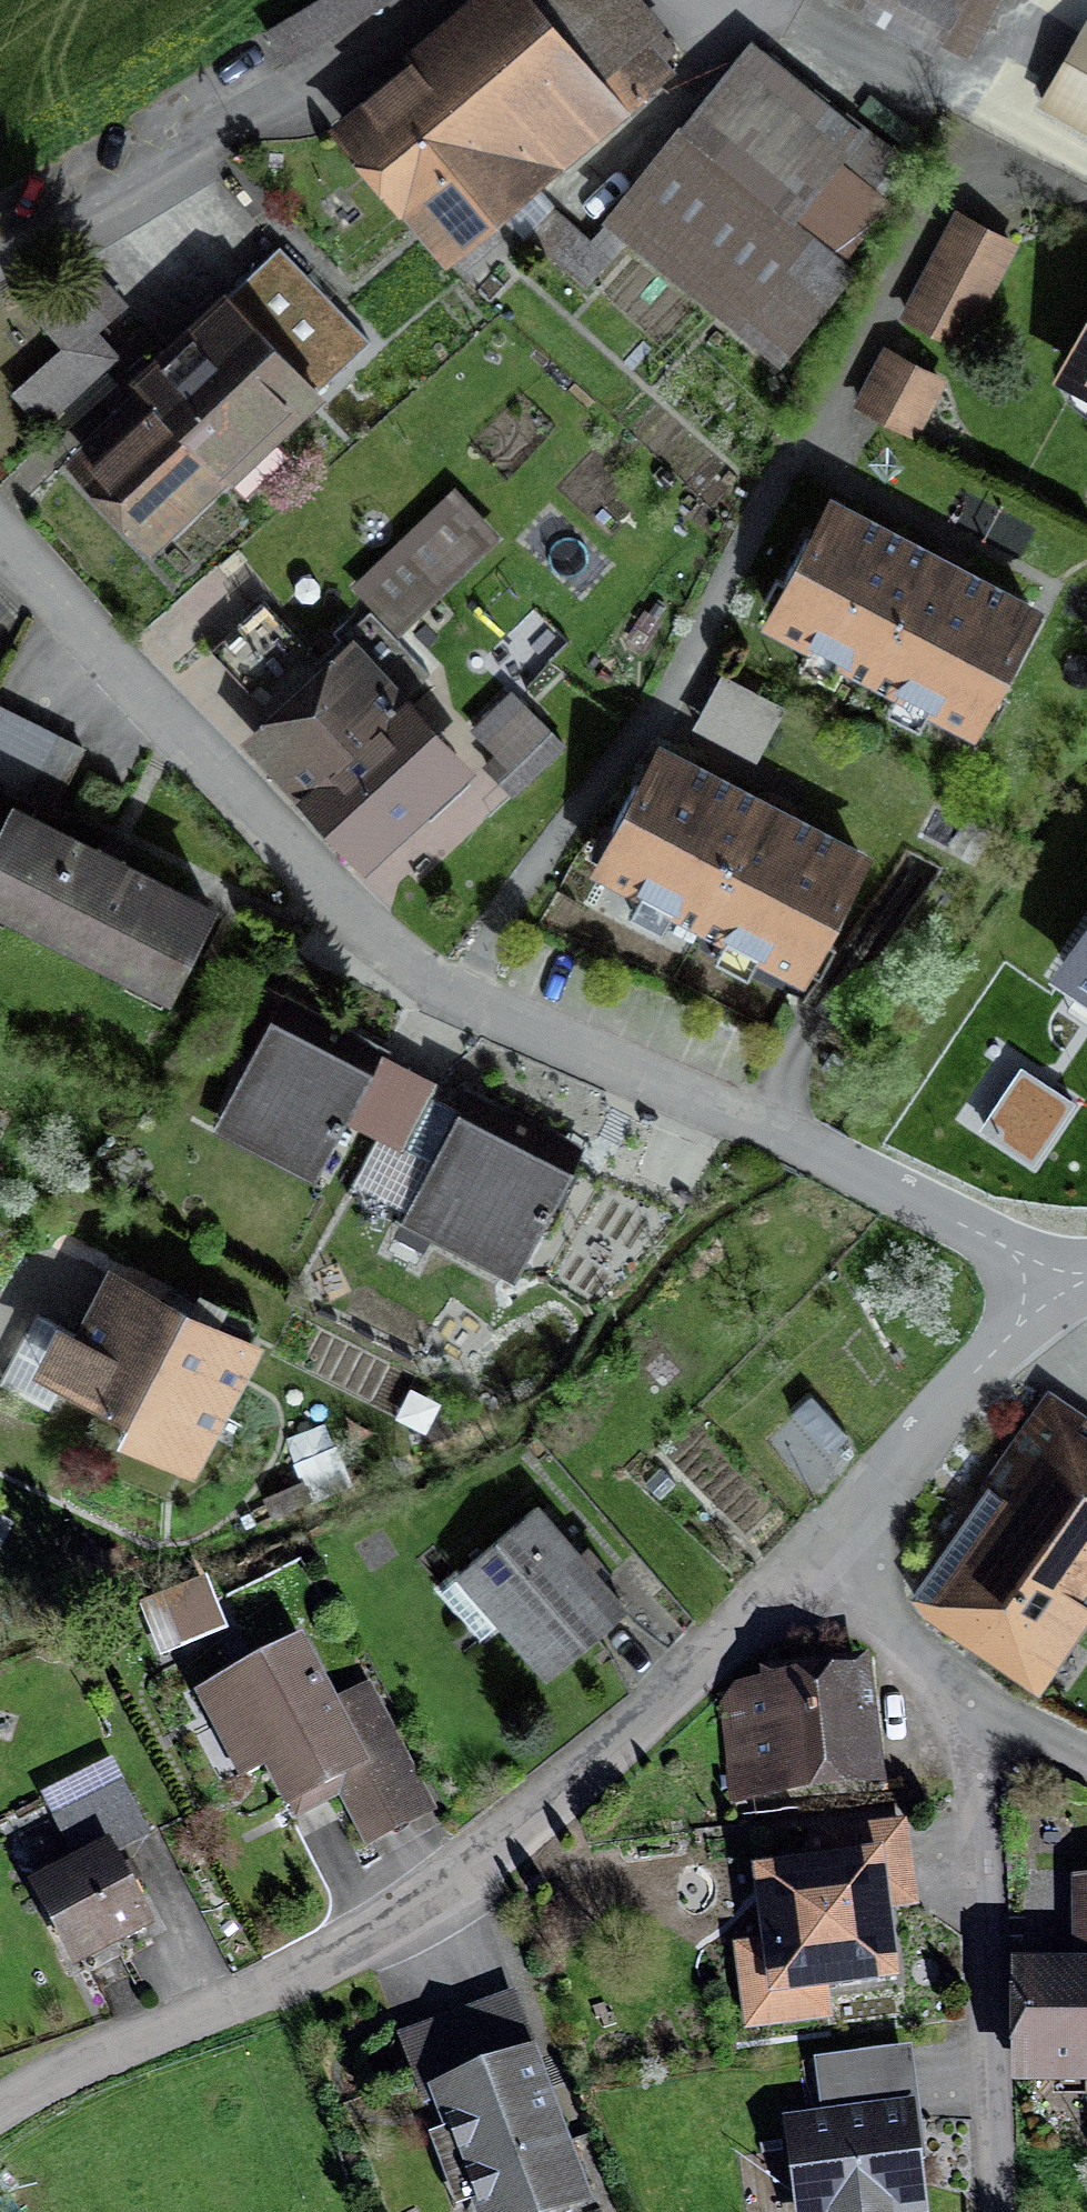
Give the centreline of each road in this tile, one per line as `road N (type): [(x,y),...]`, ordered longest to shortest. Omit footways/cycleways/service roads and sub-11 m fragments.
road 1 (residential): [(0,528),(333,891),(449,993),(859,1173),(1053,1282)]
road 2 (residential): [(808,1562),(575,1779),(439,1889),(276,1985),(75,2068),(0,2109)]
road 3 (residential): [(808,1562),(978,1718),(1000,2211)]
road 4 (residential): [(1053,1282),(808,1562)]

